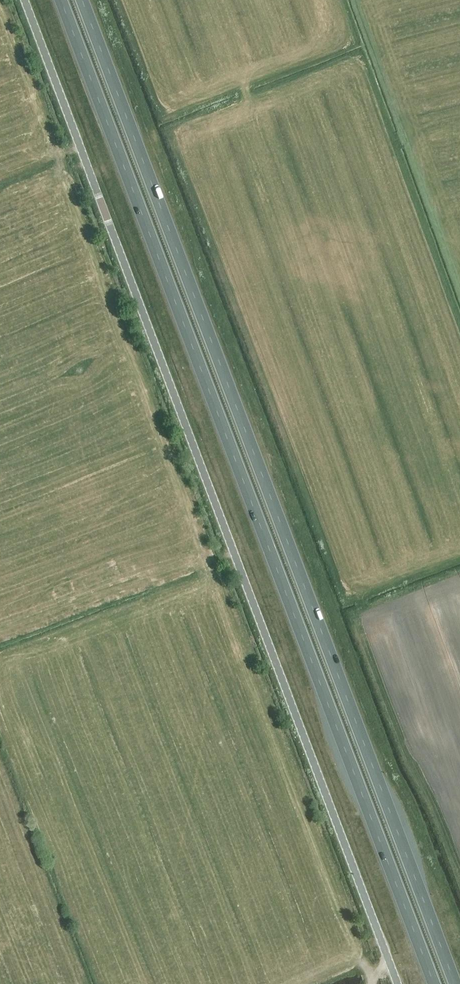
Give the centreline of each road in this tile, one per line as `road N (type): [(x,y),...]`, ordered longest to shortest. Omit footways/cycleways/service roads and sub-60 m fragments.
road 1 (unclassified): [(398,983),(25,0)]
road 2 (trunk): [(455,983),(82,0)]
road 3 (trunk): [(61,0),(434,983)]

